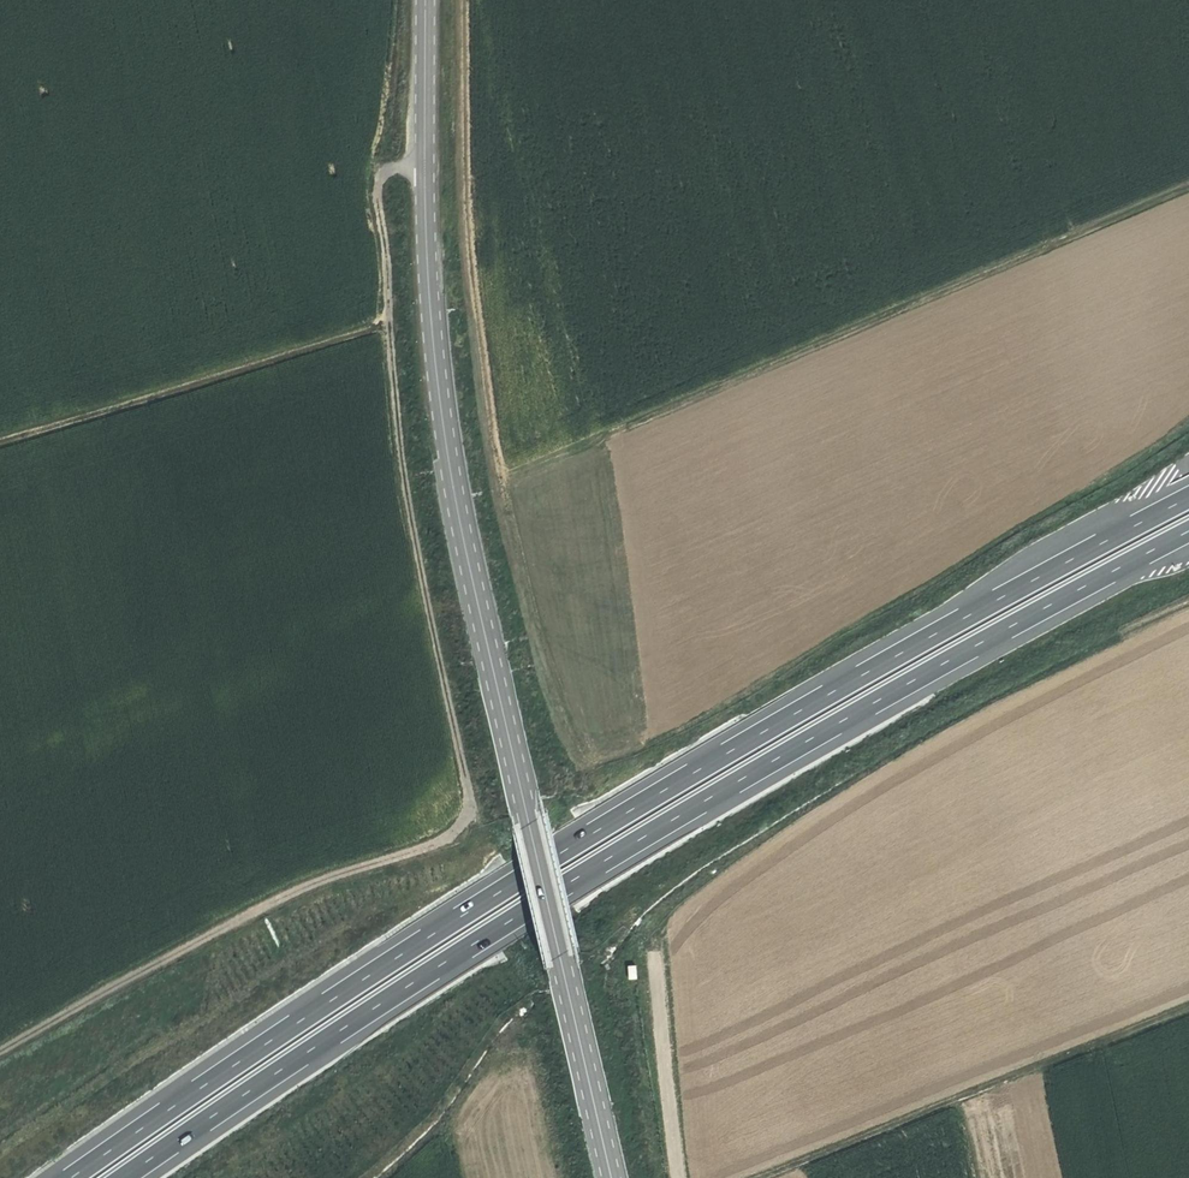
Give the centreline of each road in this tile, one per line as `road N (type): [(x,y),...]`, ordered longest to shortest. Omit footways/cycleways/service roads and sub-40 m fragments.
road 1 (motorway): [(1188,498),(970,608),(718,755),(274,1033),(66,1177)]
road 2 (motorway): [(119,1177),(400,986),(727,783),(988,633),(1188,531)]
road 3 (tertiary): [(427,0),(431,262),(446,417),(614,1177)]
road 4 (track): [(389,318),(407,498),(470,809),(449,837),(282,899),(0,1052)]
road 5 (track): [(505,478),(1188,188)]
road 6 (track): [(1188,1005),(763,1177)]
road 7 (track): [(0,439),(335,337)]
road 8 (track): [(428,164),(400,165),(380,180),(389,318),(335,337)]

